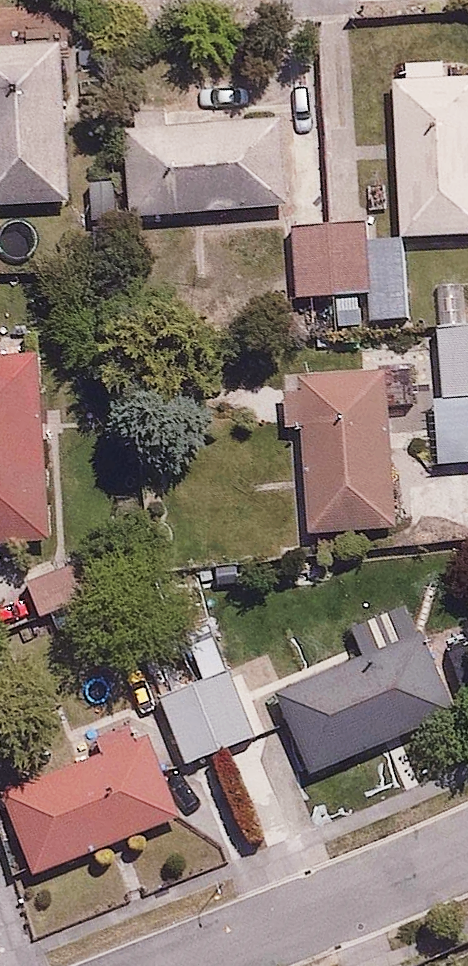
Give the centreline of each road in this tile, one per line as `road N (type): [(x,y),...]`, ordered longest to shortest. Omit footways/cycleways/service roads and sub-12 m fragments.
road 1 (residential): [(467,846),(178,965)]

